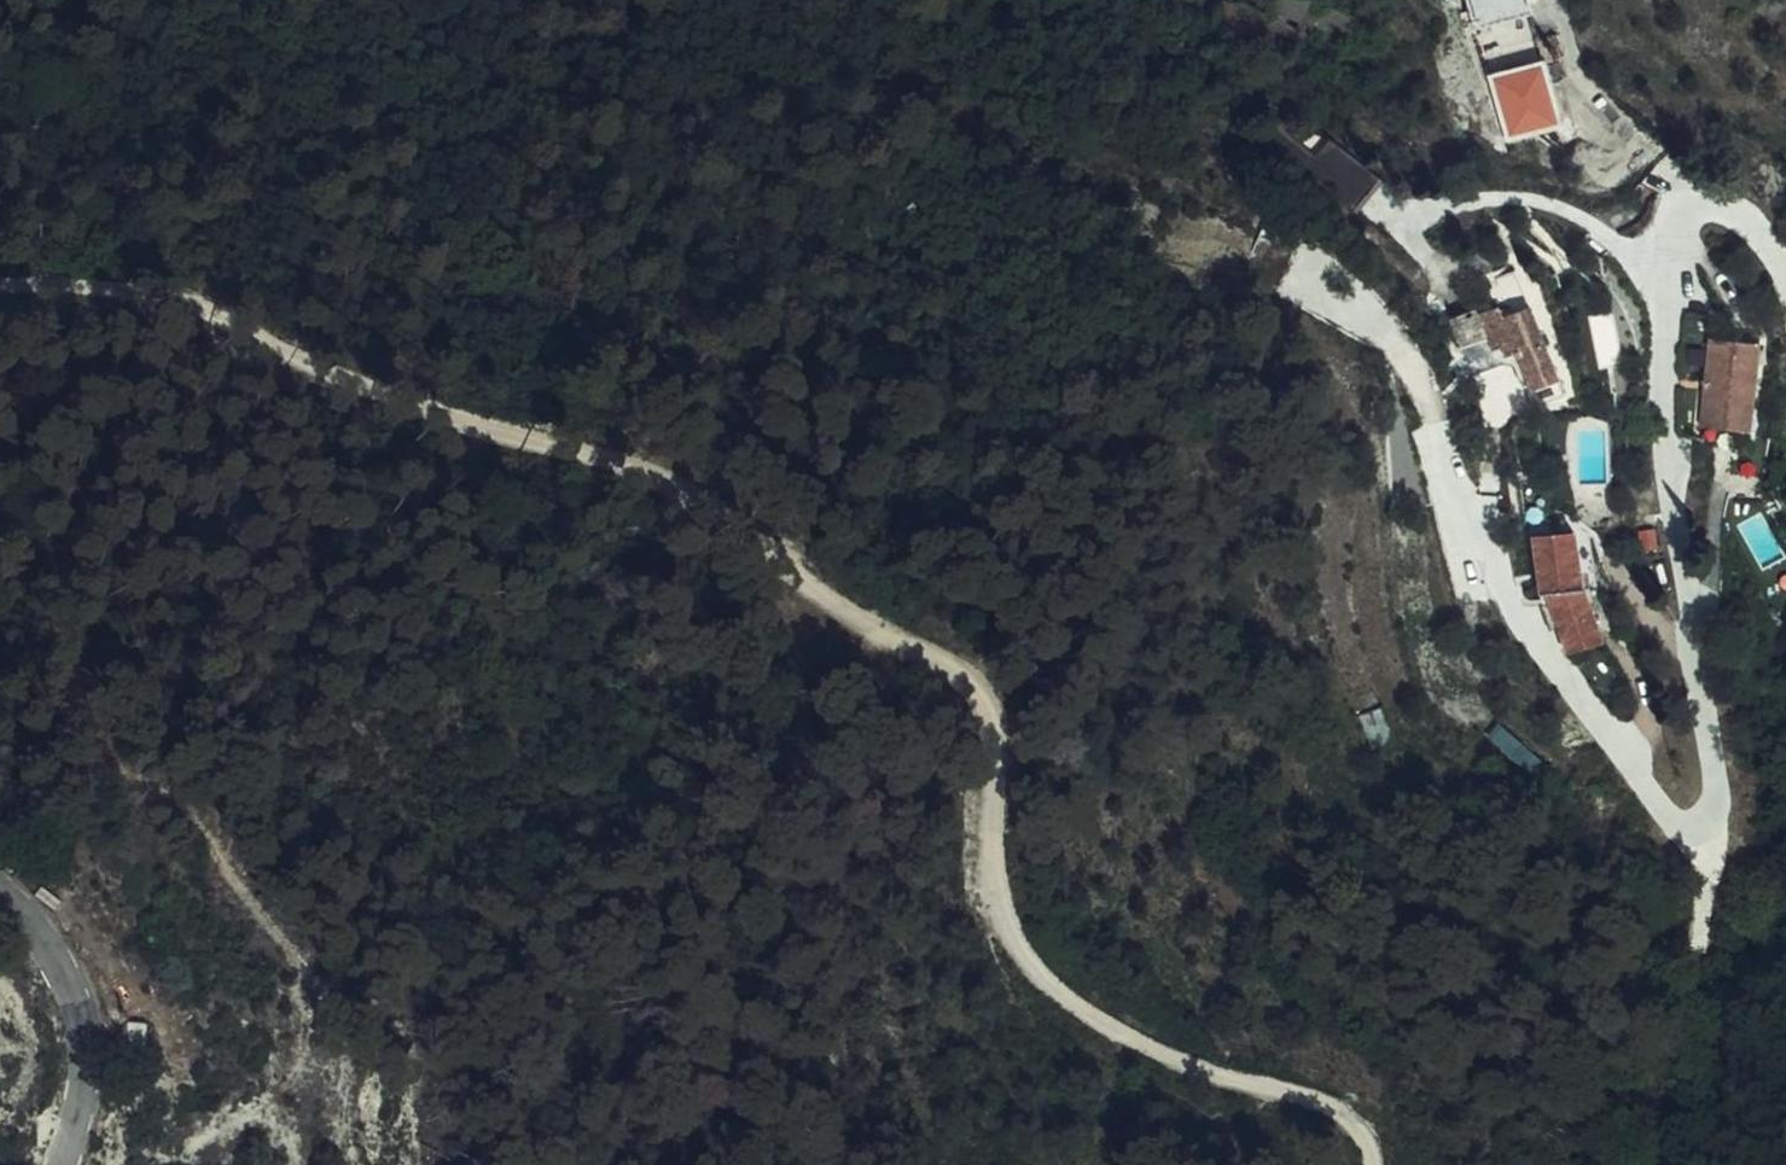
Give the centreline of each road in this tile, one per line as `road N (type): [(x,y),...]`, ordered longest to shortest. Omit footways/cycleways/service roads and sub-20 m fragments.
road 1 (track): [(0,287),(165,297),(433,417),(582,452),(684,493),(856,622),(961,675),(983,702),(992,741),(995,885),(1011,943),(1044,981),(1112,1033),(1322,1108),(1354,1132),(1373,1164)]
road 2 (tertiary): [(0,894),(29,920),(70,990),(84,1052),(64,1164)]

